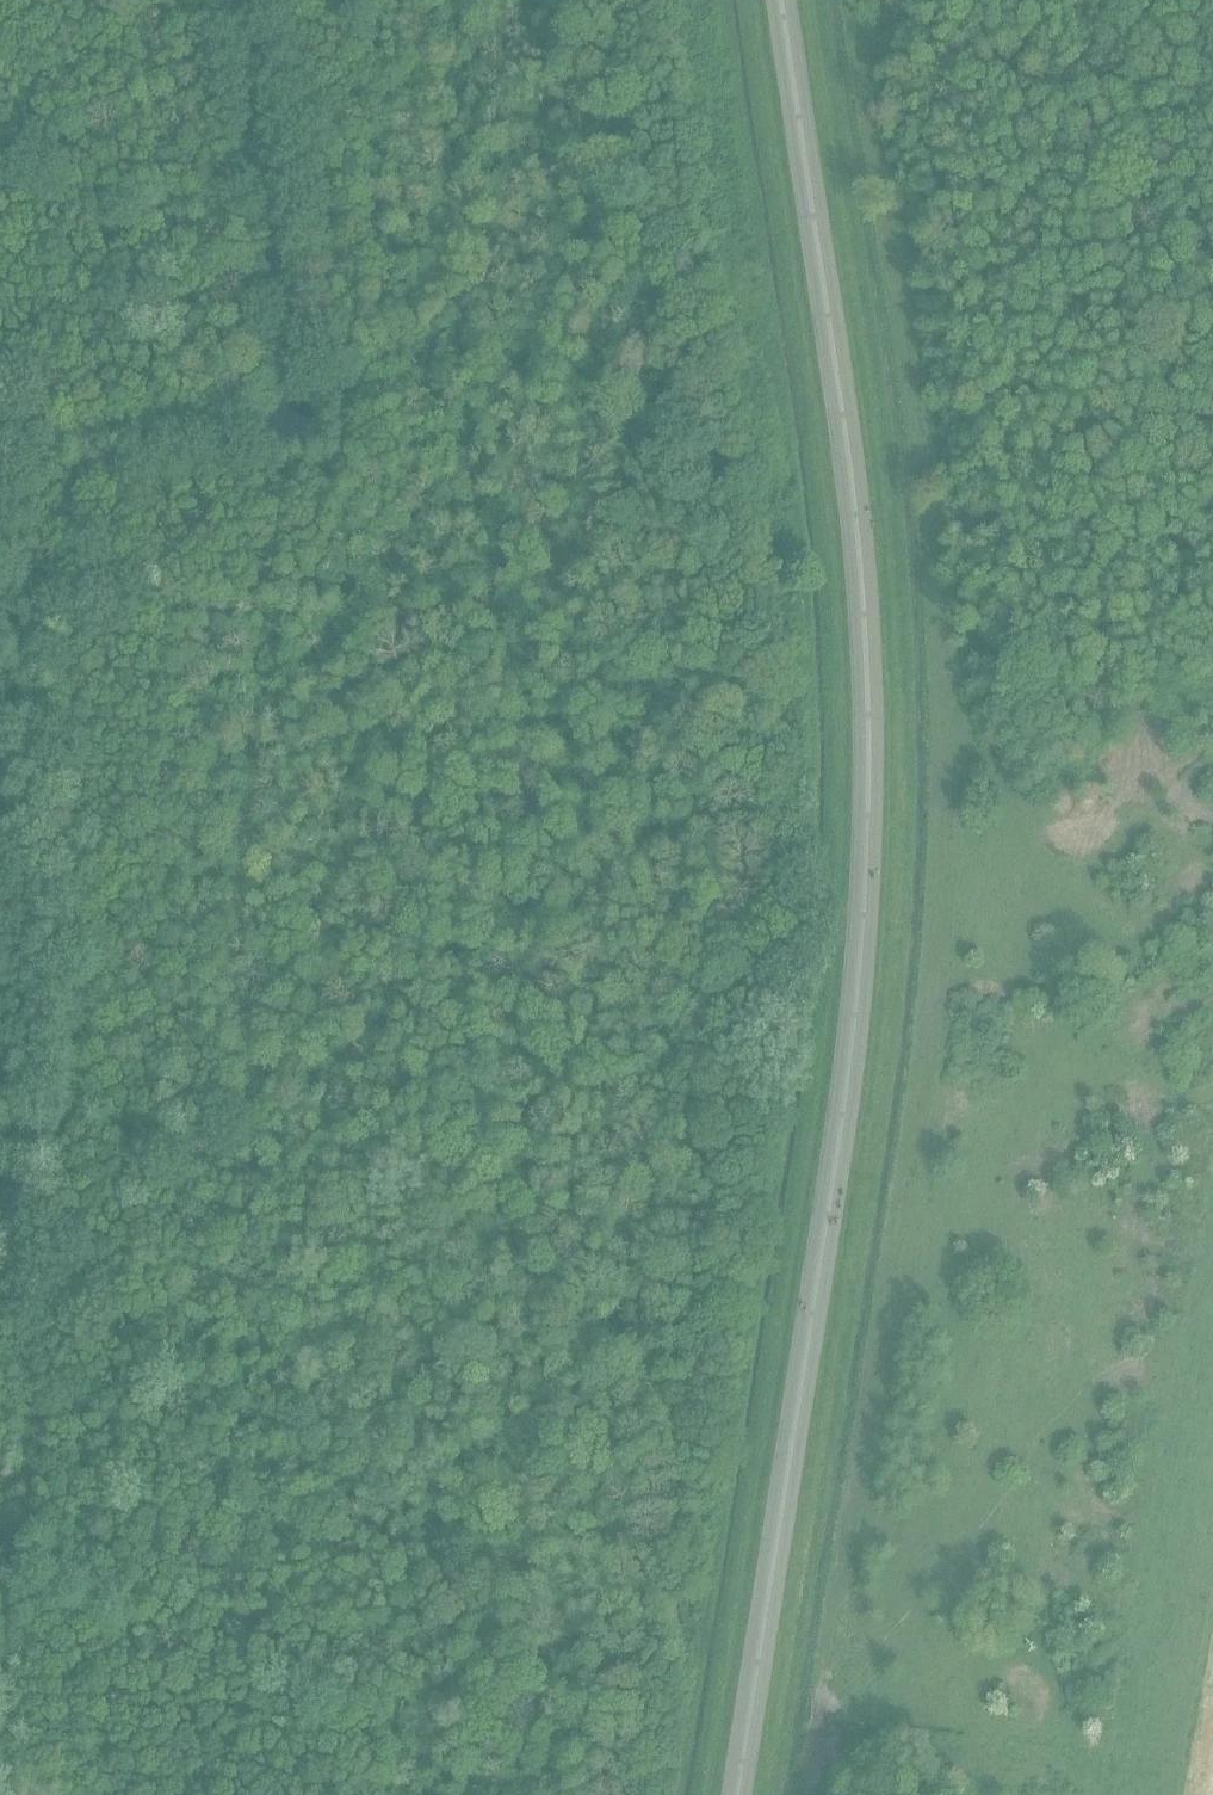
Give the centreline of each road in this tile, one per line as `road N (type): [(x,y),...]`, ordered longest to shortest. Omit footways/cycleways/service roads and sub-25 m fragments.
road 1 (tertiary): [(742,1794),(862,981),(866,839),(861,554),(785,0)]

